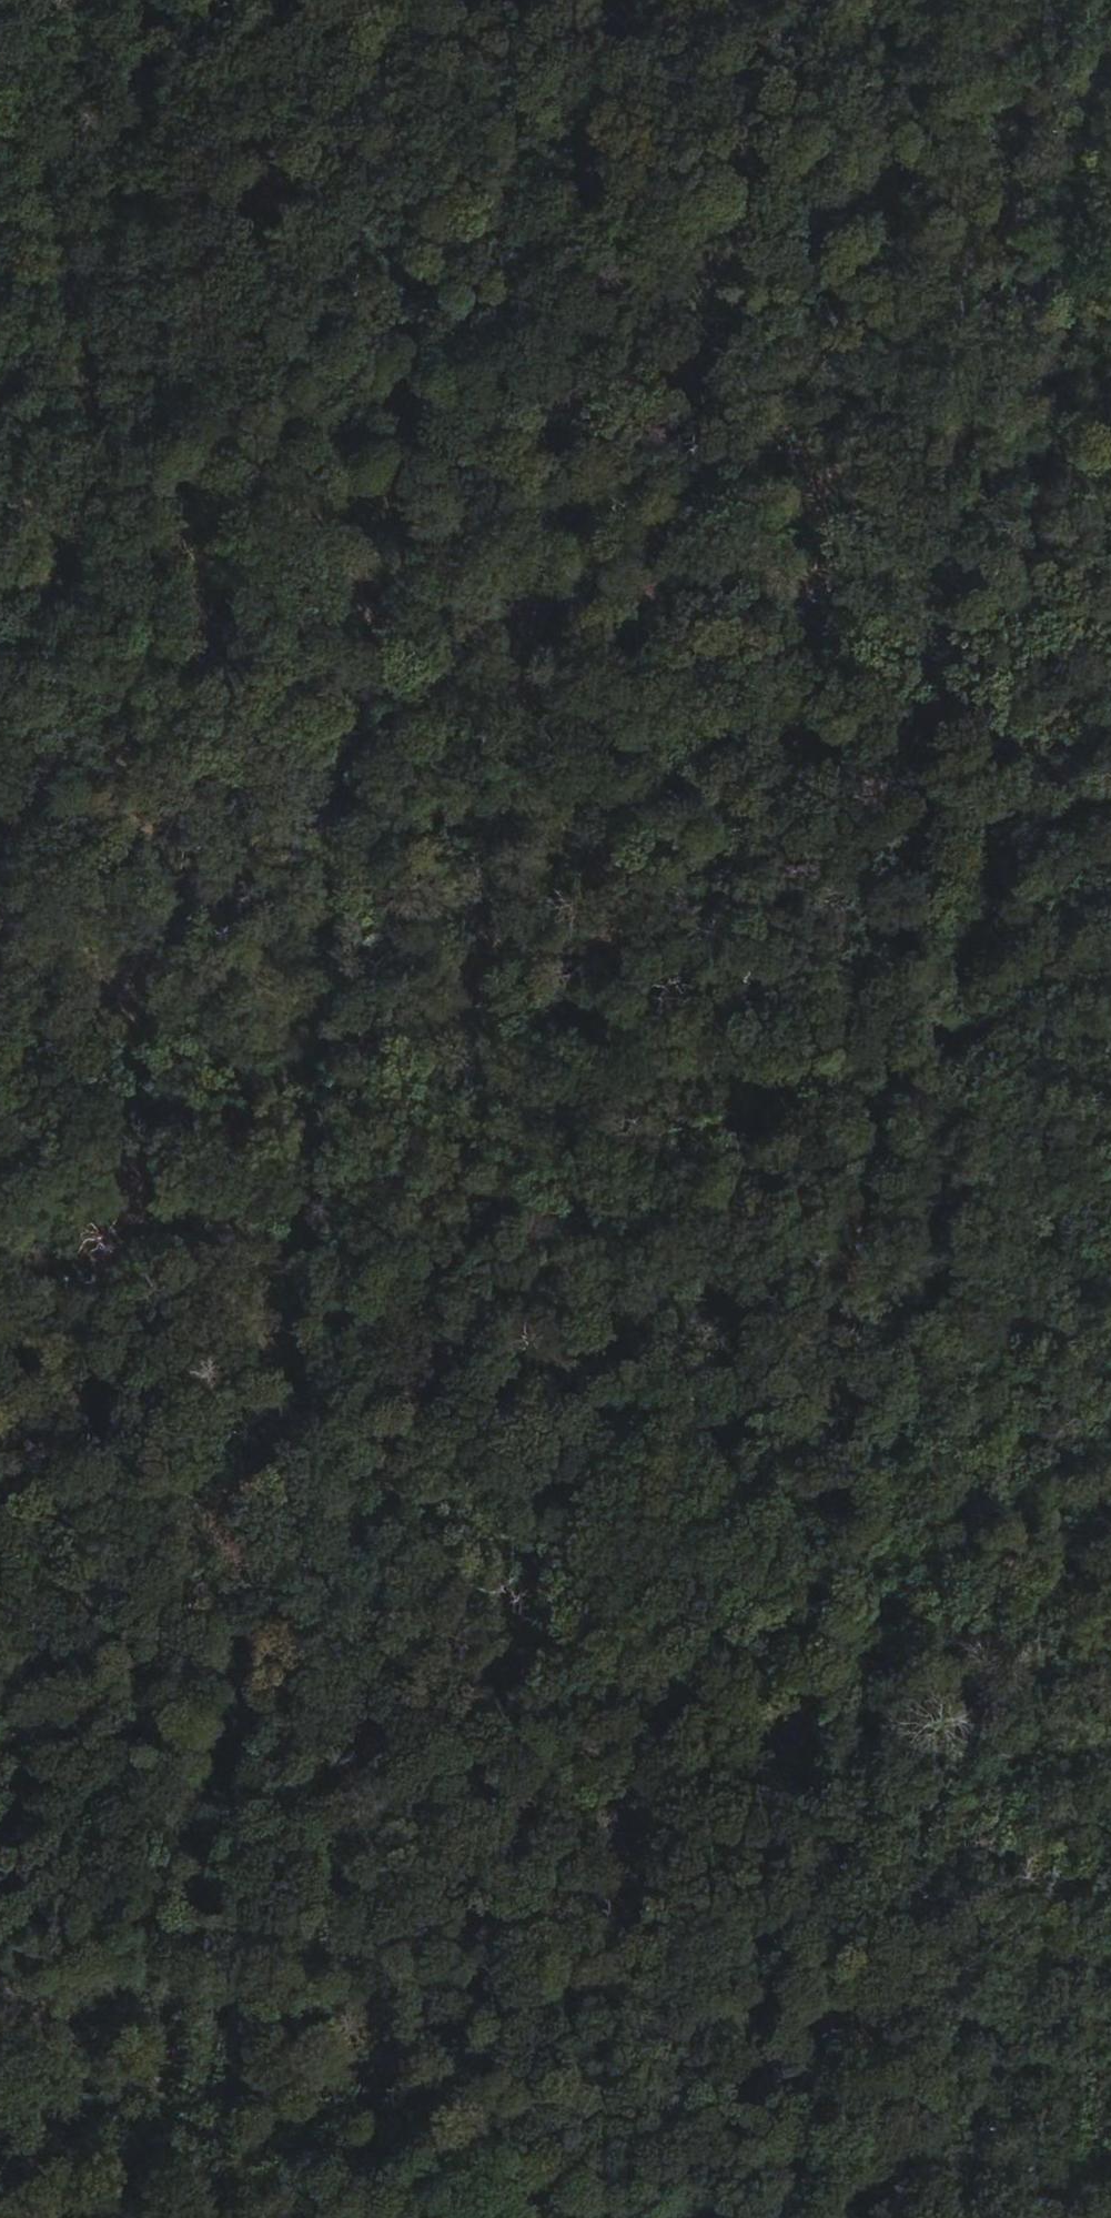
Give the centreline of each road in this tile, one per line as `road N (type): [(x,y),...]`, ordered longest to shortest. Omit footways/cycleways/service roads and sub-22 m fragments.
road 1 (track): [(799,2217),(1083,0)]
road 2 (track): [(0,2080),(754,2217)]

